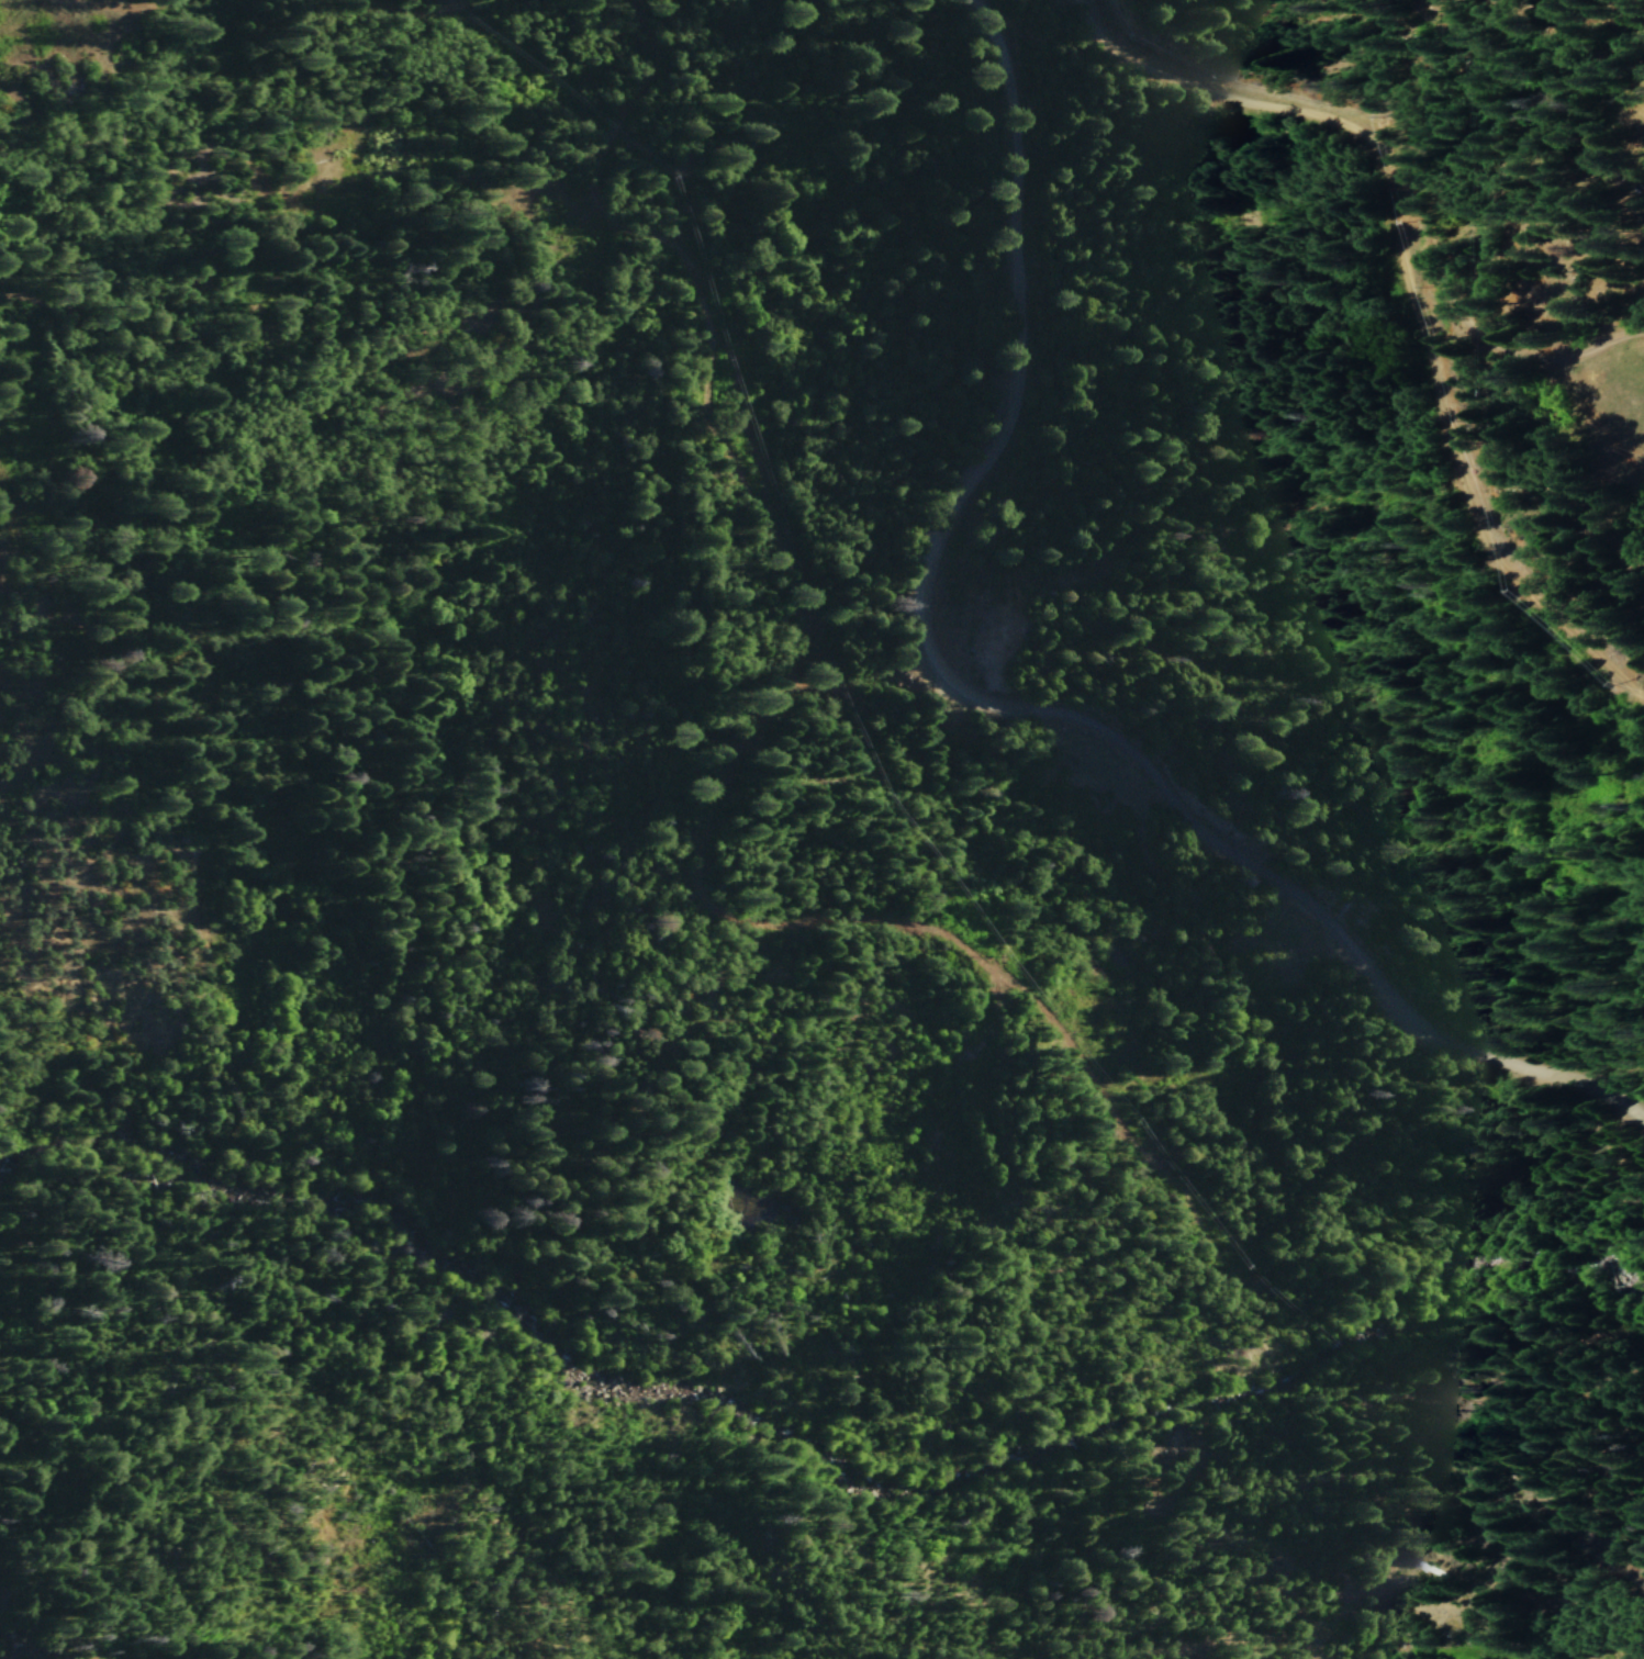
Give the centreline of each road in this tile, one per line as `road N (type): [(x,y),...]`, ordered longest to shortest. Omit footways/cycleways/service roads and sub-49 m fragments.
road 1 (residential): [(964,0),(991,47),(1007,104),(1017,324),(1005,441),(951,527),(931,576),(929,649),(943,685),(980,716),(1085,737),(1116,753),(1203,849),(1332,940),(1390,1025),(1418,1049),(1600,1110),(1643,1133)]
road 2 (residential): [(1058,0),(1082,45),(1112,69),(1217,105),(1356,138),(1384,126),(1420,52),(1455,8),(1470,4),(1516,40),(1548,48),(1579,43),(1638,0)]

